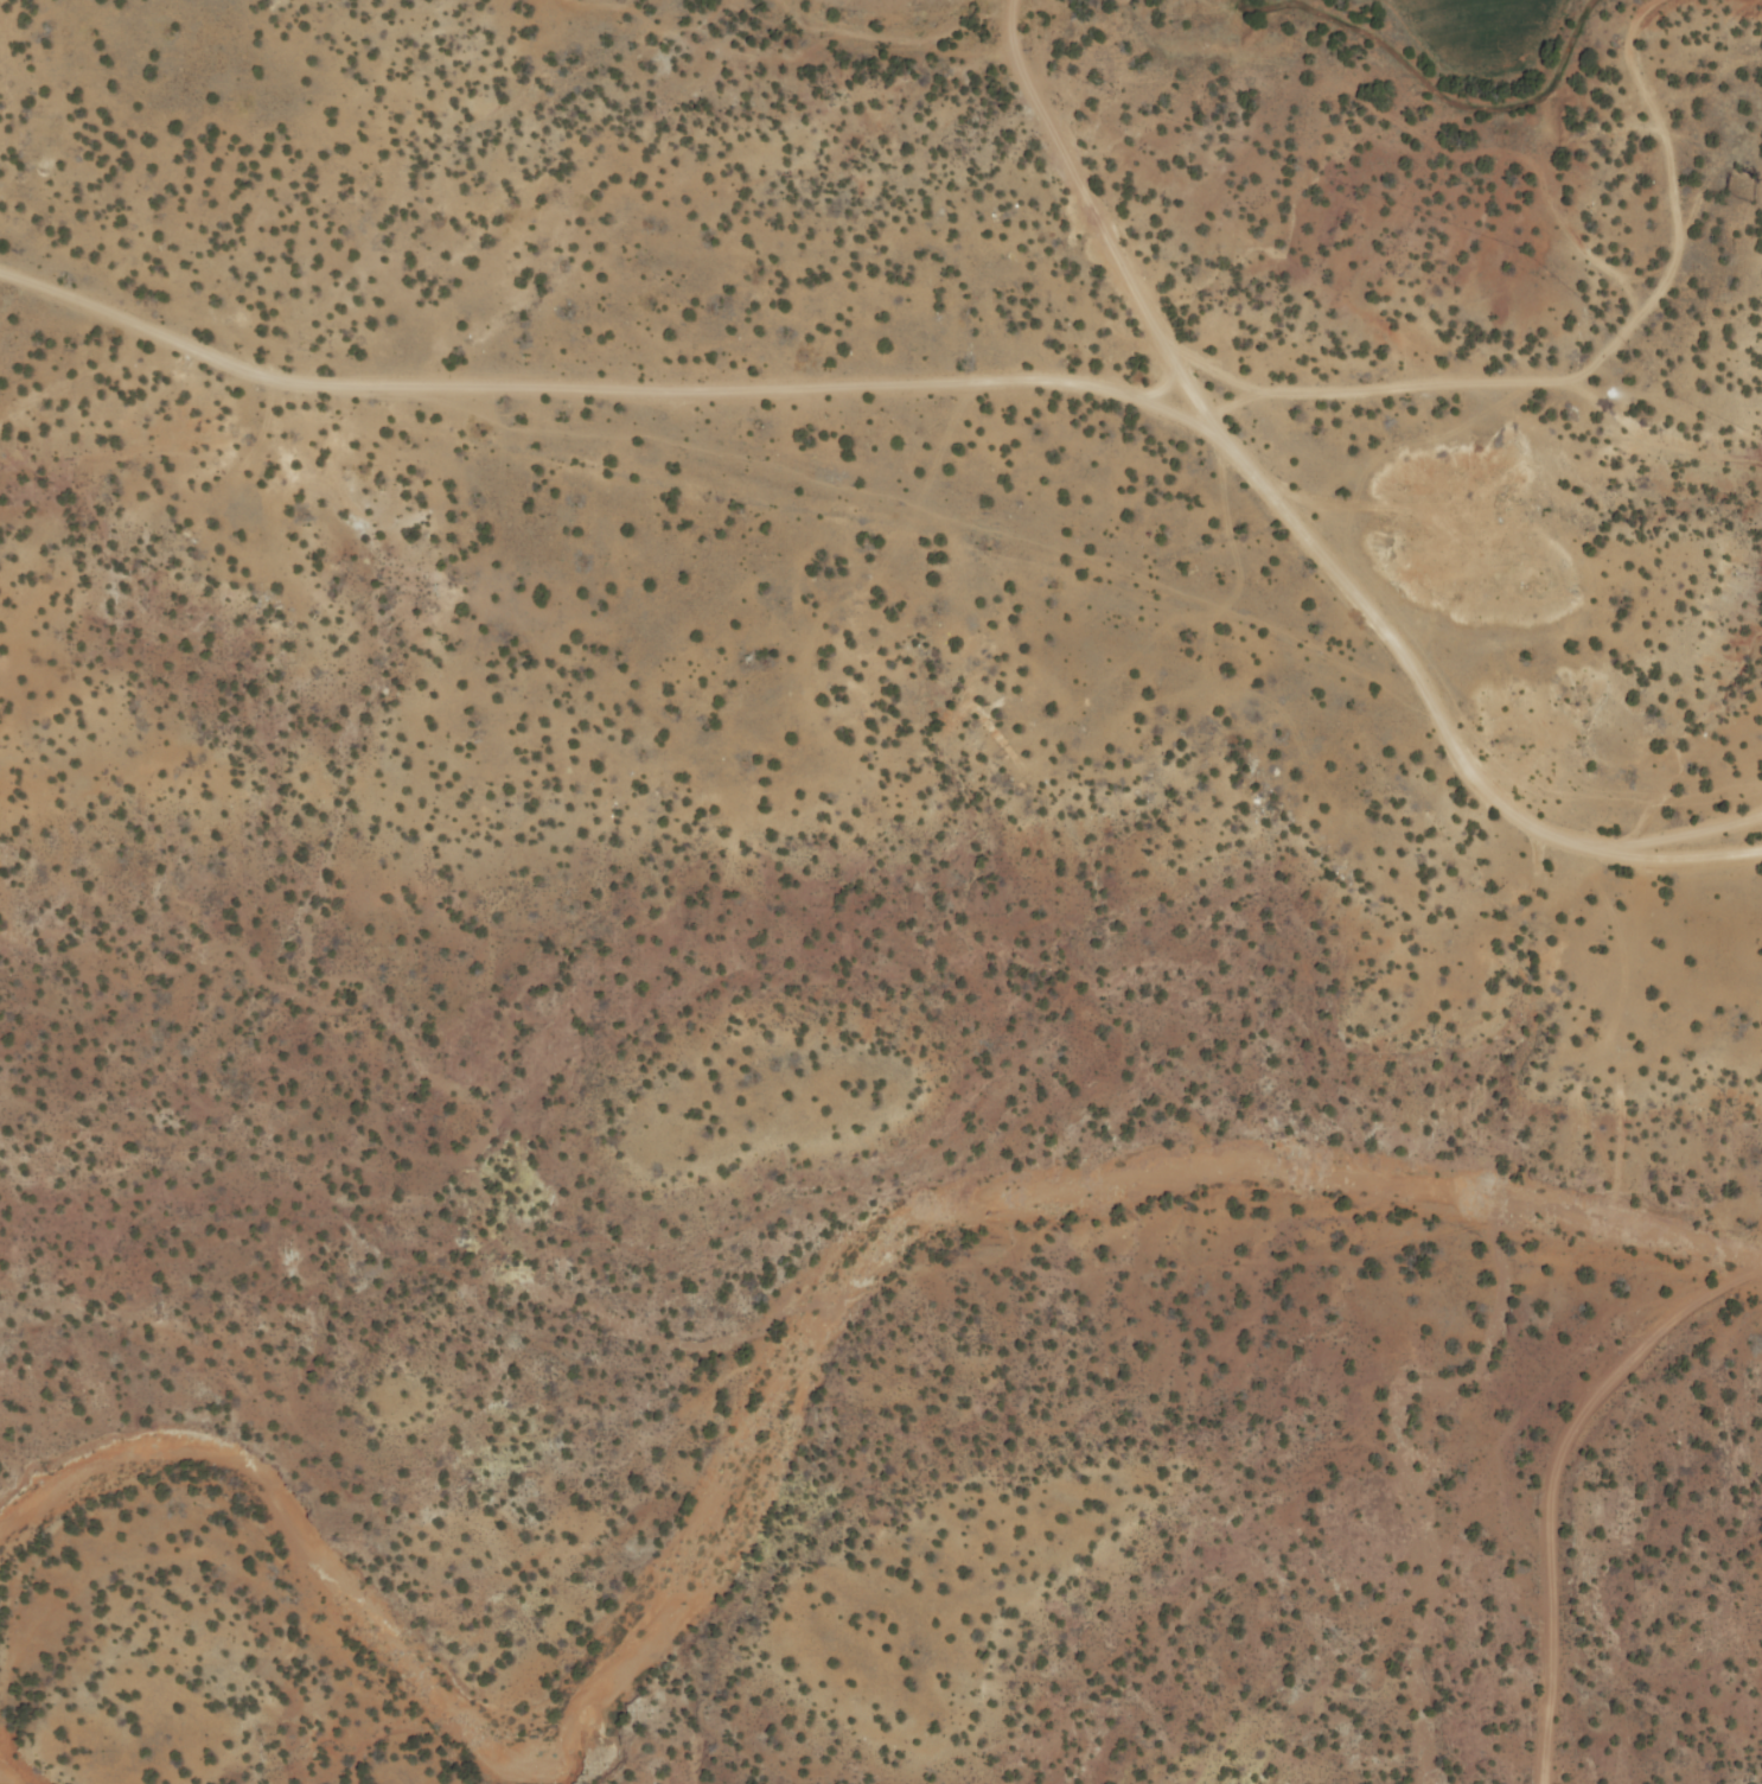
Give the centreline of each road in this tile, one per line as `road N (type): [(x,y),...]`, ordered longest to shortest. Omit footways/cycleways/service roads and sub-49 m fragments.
road 1 (residential): [(1046,0),(1049,94),(1123,230),(1136,305),(1265,509),(1437,701),(1591,764),(1761,784)]
road 2 (residential): [(0,448),(130,397),(389,348),(1136,305)]
road 3 (residential): [(1761,1231),(1647,1314),(1572,1420),(1555,1783)]

